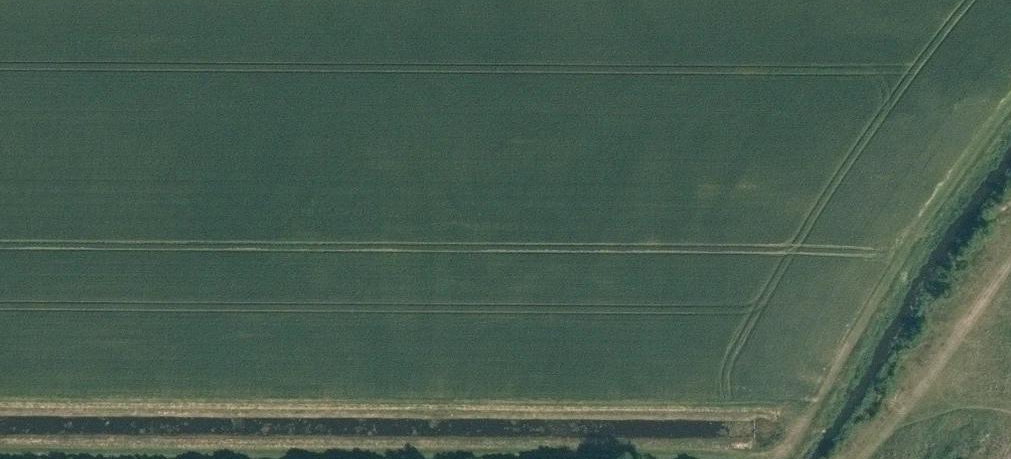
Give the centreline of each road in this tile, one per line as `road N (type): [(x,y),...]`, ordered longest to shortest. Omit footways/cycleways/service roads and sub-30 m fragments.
road 1 (track): [(877,458),(1010,255)]

